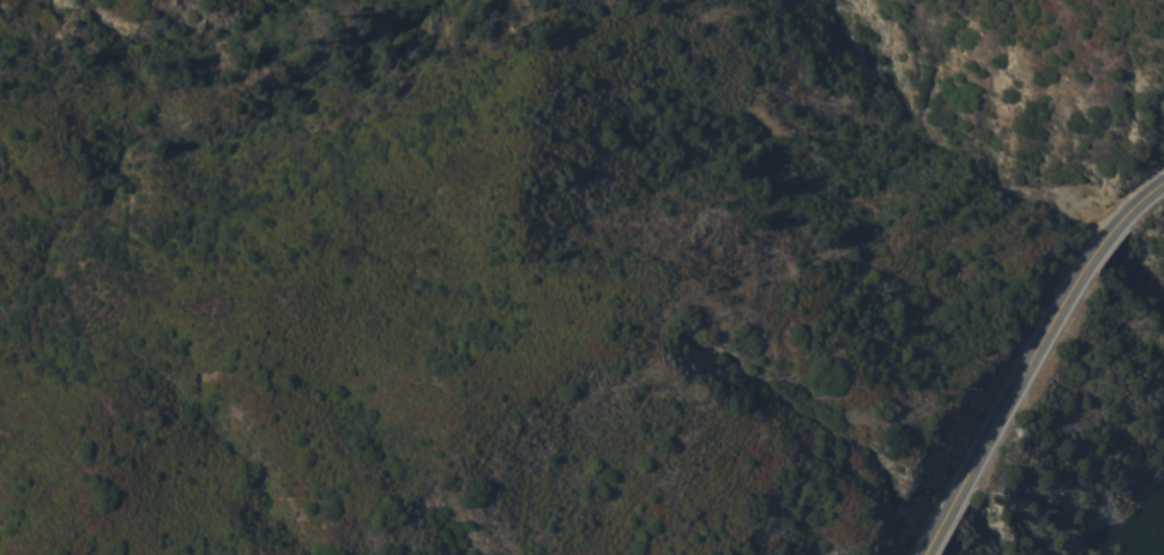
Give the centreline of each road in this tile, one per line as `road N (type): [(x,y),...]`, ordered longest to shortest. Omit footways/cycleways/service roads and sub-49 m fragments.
road 1 (secondary): [(1163,190),(1099,266),(936,554)]

